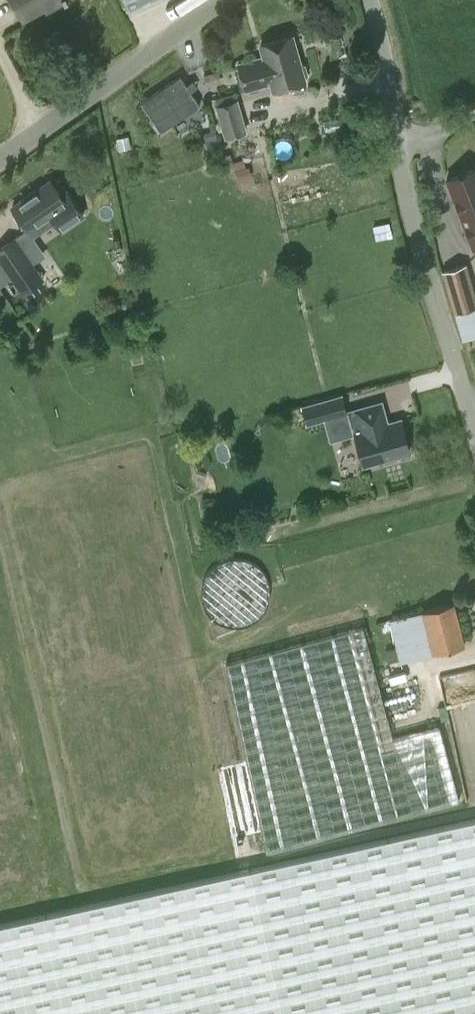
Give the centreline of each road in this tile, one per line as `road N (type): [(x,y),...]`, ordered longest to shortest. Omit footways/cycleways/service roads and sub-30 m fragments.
road 1 (unclassified): [(474,432),(419,242),(367,0)]
road 2 (unclassified): [(0,157),(220,0)]

